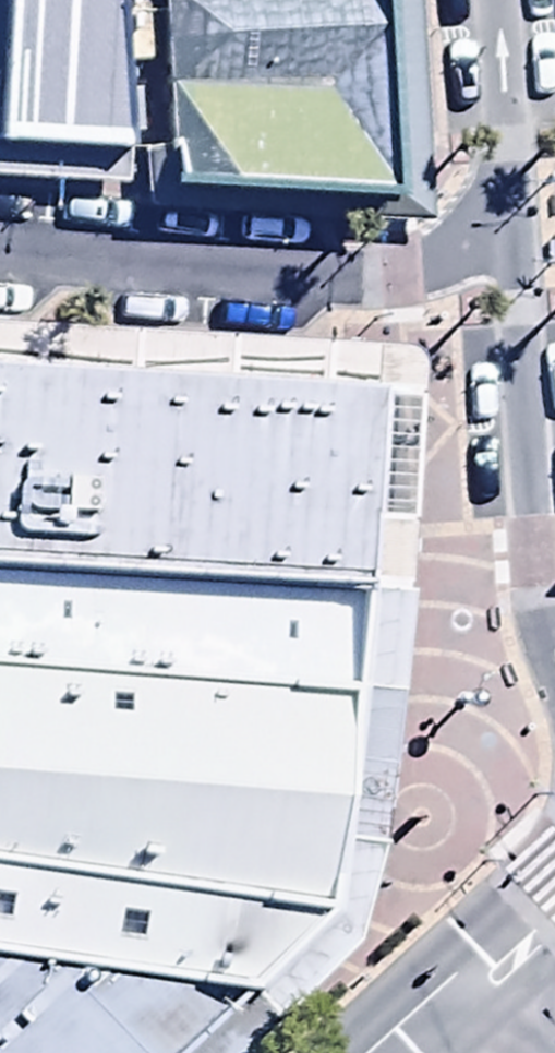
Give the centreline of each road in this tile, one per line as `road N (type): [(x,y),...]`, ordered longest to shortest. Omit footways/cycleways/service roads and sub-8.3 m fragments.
road 1 (residential): [(0,267),(369,282),(506,226)]
road 2 (unclassified): [(554,680),(525,564),(506,226)]
road 3 (unclassified): [(506,226),(492,0)]
road 4 (secondary): [(554,895),(427,1022)]

